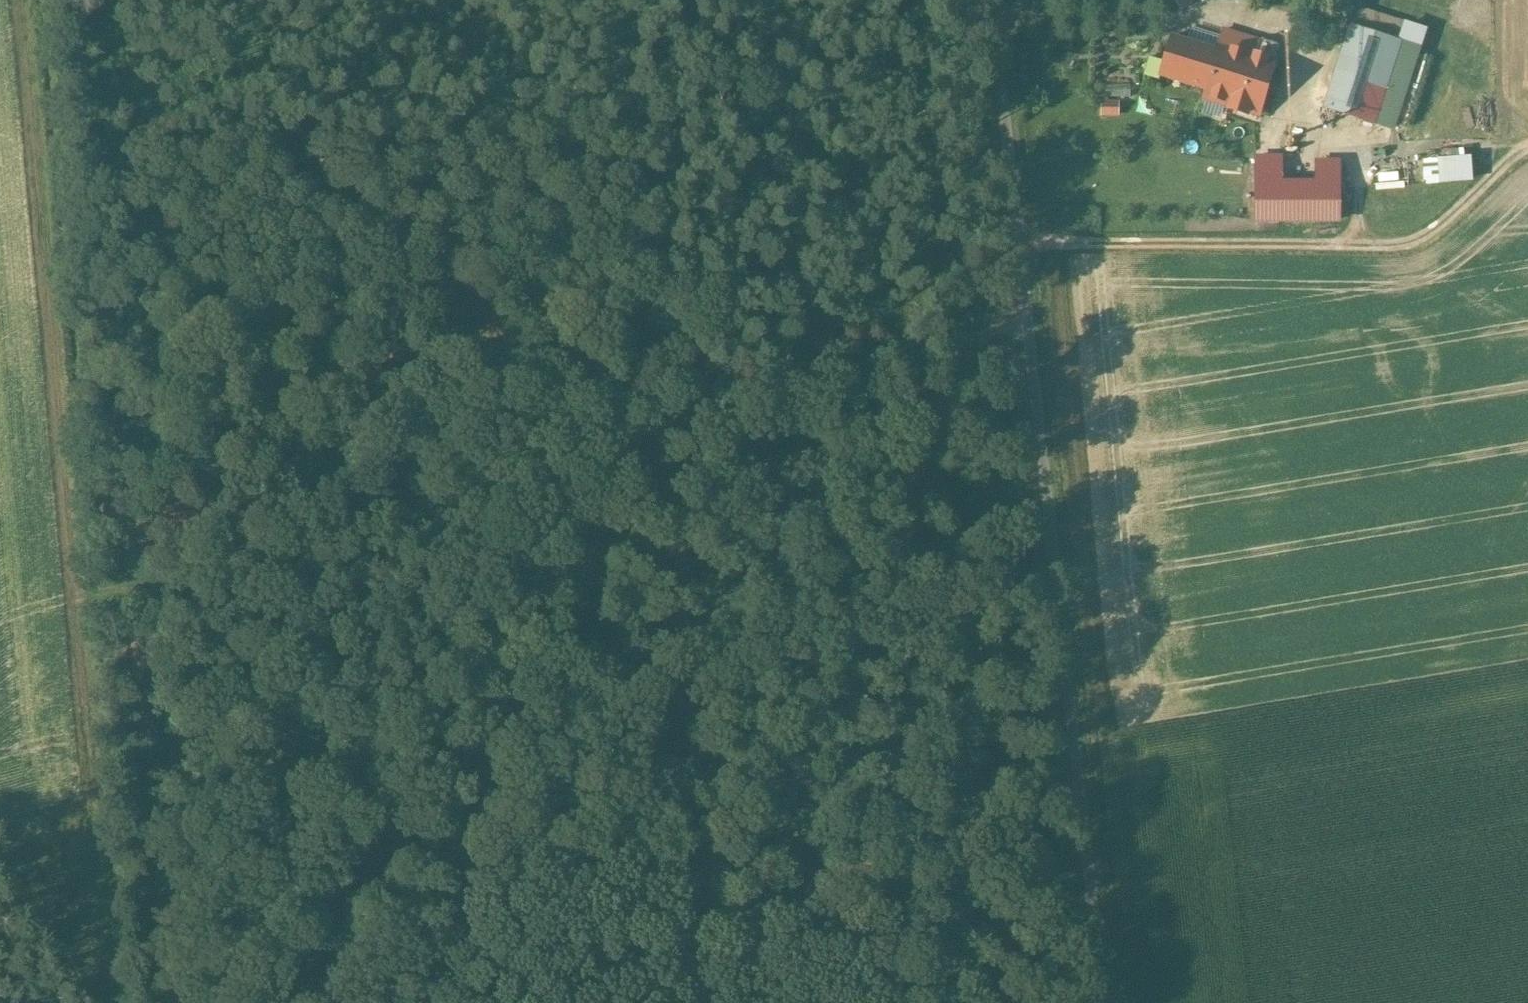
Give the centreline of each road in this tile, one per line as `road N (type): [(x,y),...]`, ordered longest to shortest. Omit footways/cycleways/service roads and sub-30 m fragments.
road 1 (unclassified): [(984,0),(1100,1002)]
road 2 (track): [(1023,325),(164,585),(80,594)]

